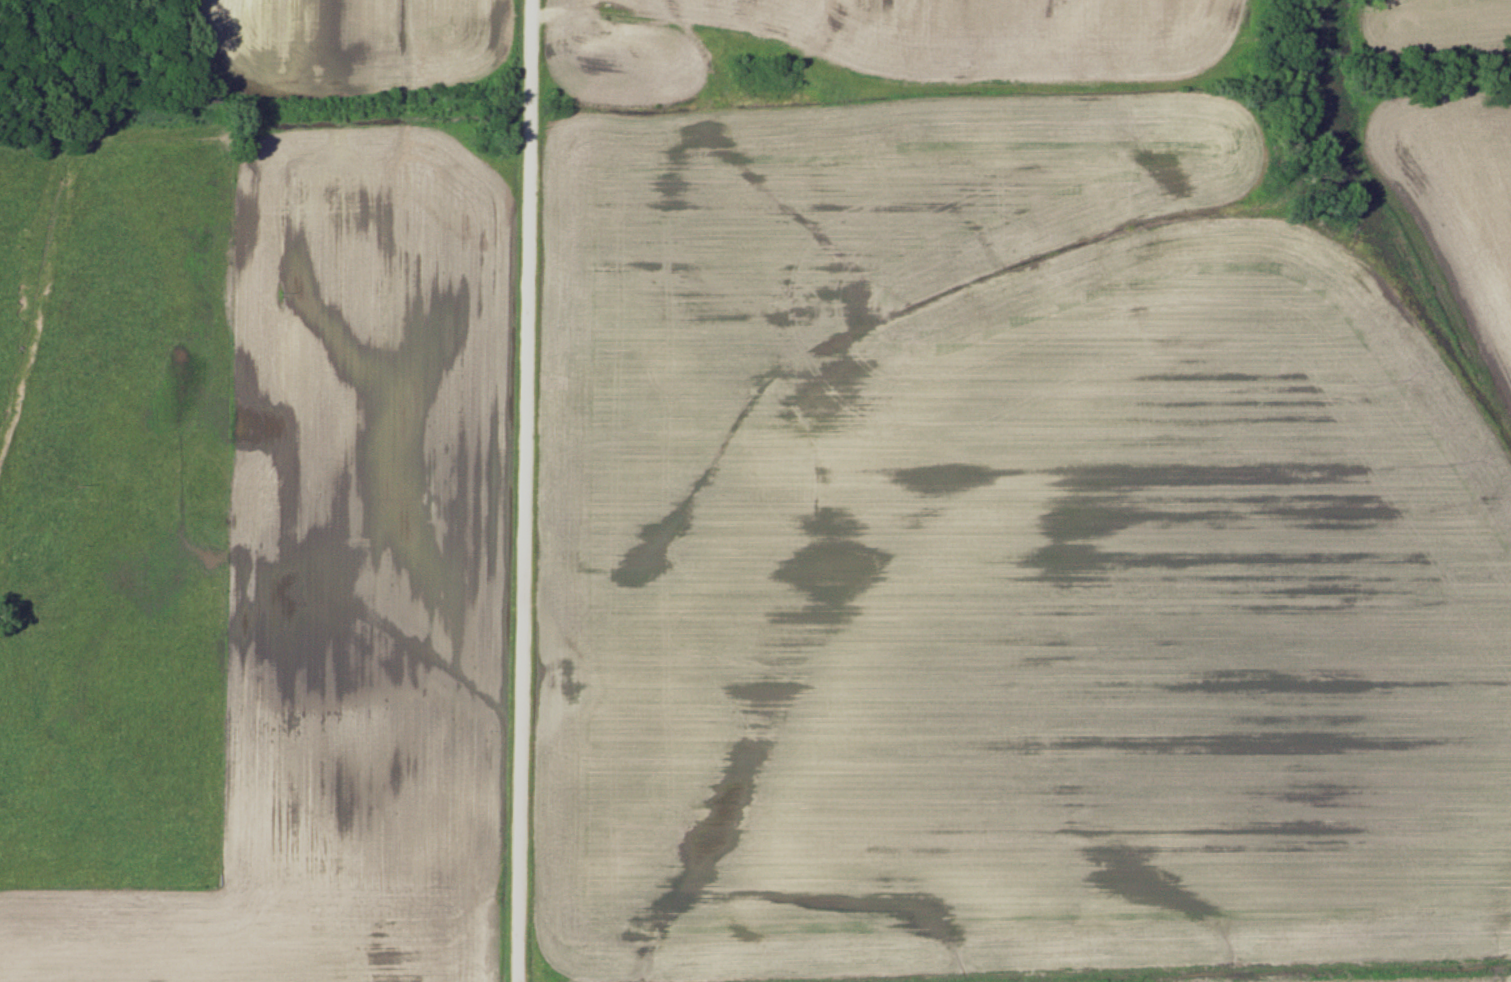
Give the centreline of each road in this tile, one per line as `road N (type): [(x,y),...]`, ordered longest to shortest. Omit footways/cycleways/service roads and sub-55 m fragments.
road 1 (residential): [(516,981),(537,0)]

